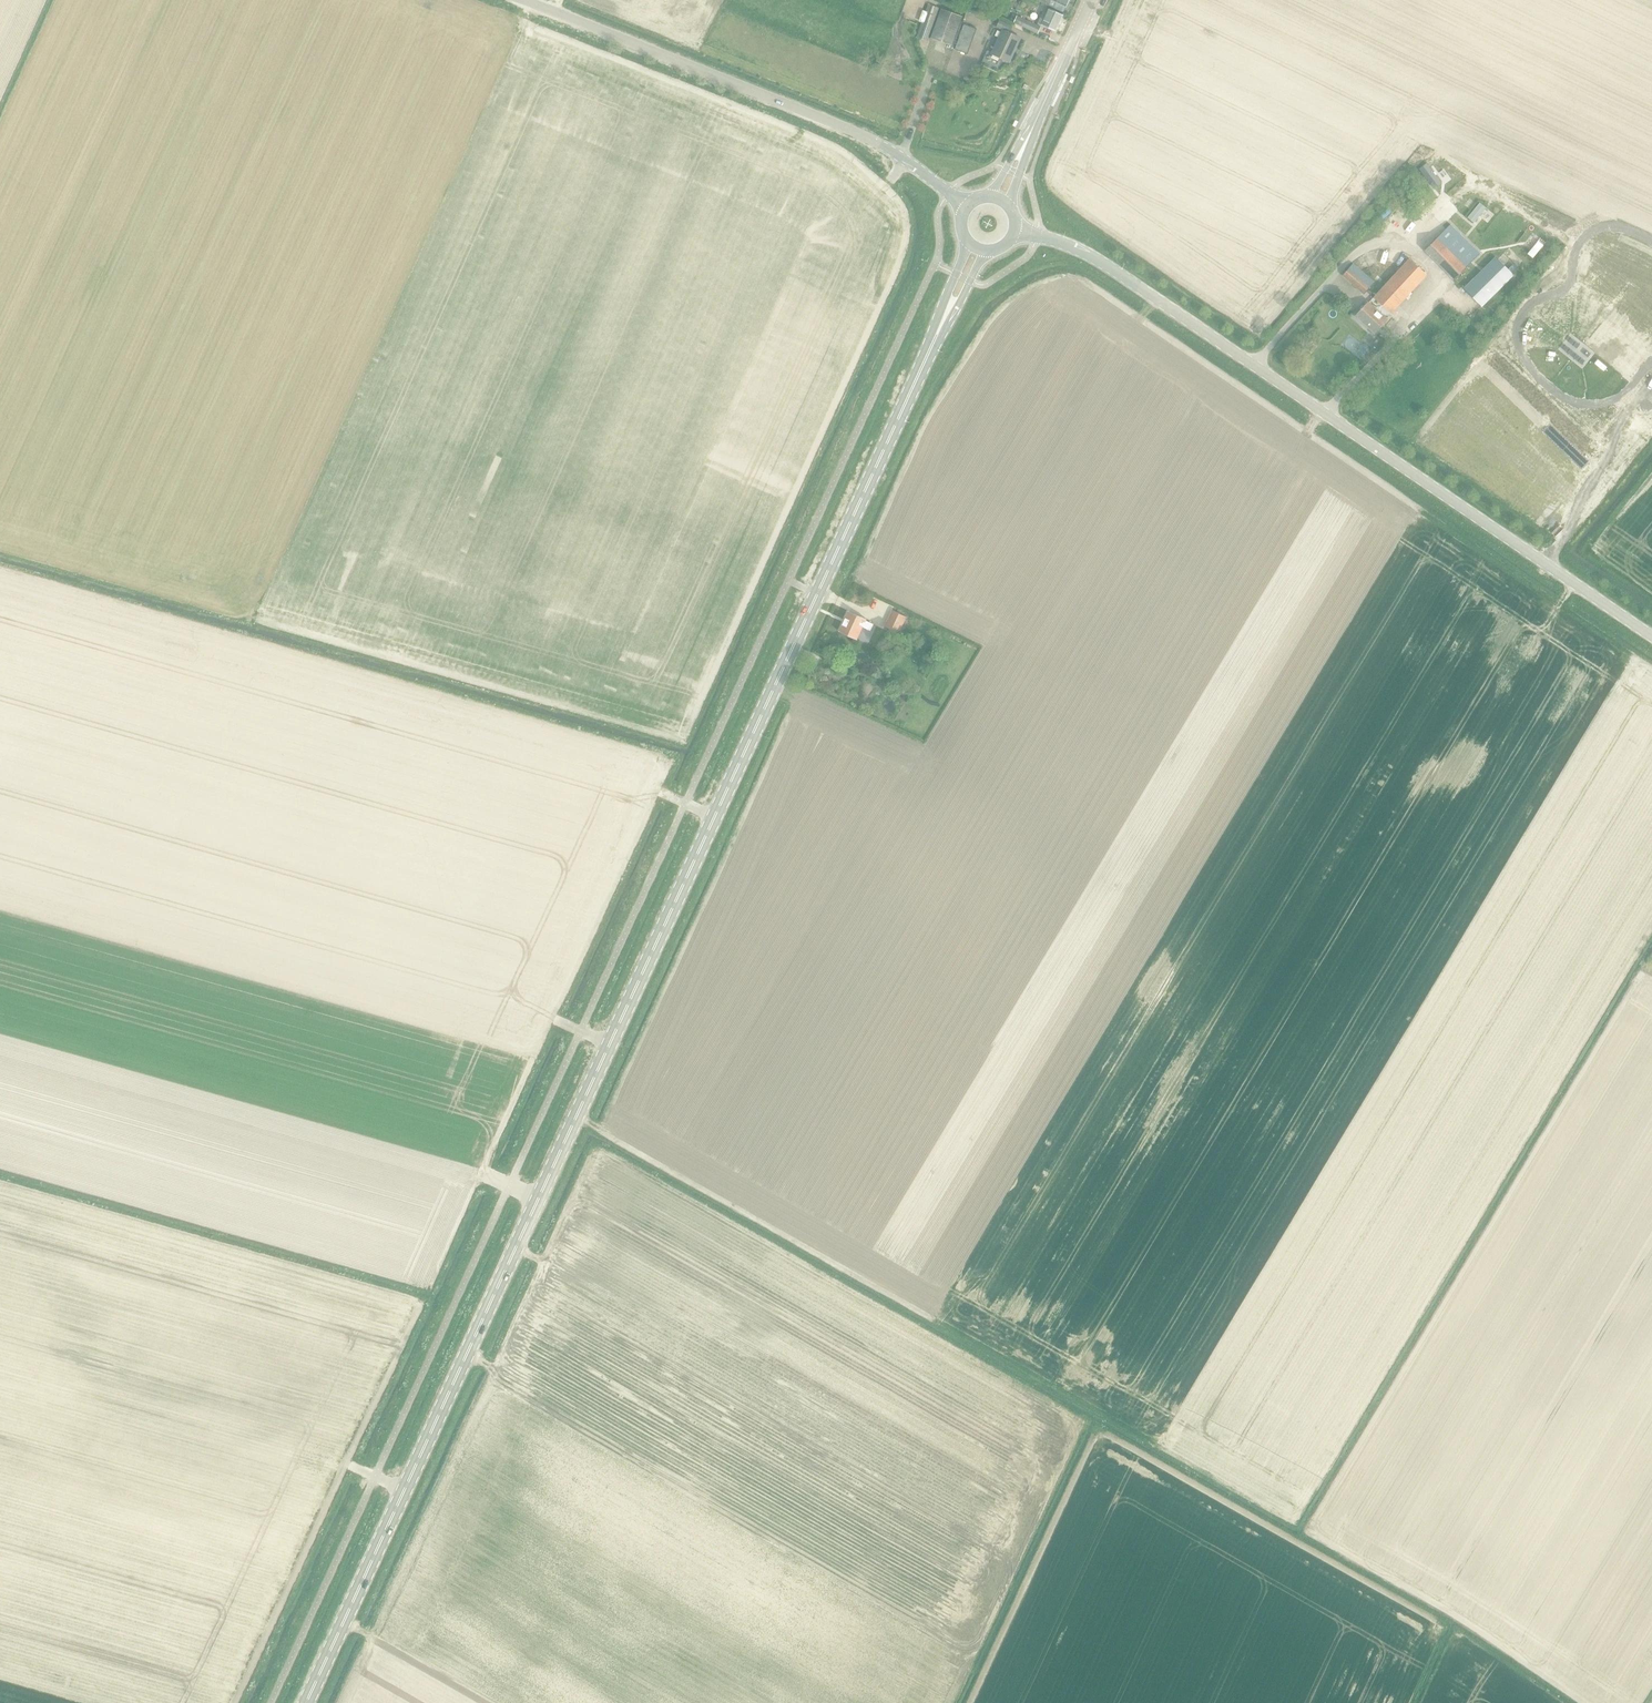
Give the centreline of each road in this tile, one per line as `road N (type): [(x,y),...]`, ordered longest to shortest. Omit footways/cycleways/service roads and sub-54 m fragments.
road 1 (secondary): [(303,1702),(948,309)]
road 2 (tertiary): [(1651,636),(1103,263),(1014,229)]
road 3 (unclassified): [(967,205),(901,154),(854,131),(524,0)]
road 4 (track): [(1567,286),(1524,309),(1517,325),(1525,360),(1548,387),(1580,404),(1599,404),(1619,396),(1651,361)]
road 5 (track): [(1651,384),(1626,415),(1549,566)]
road 6 (secondary): [(1032,130),(1091,0)]
road 7 (track): [(1651,242),(1618,227),(1594,230),(1577,246),(1571,279)]

